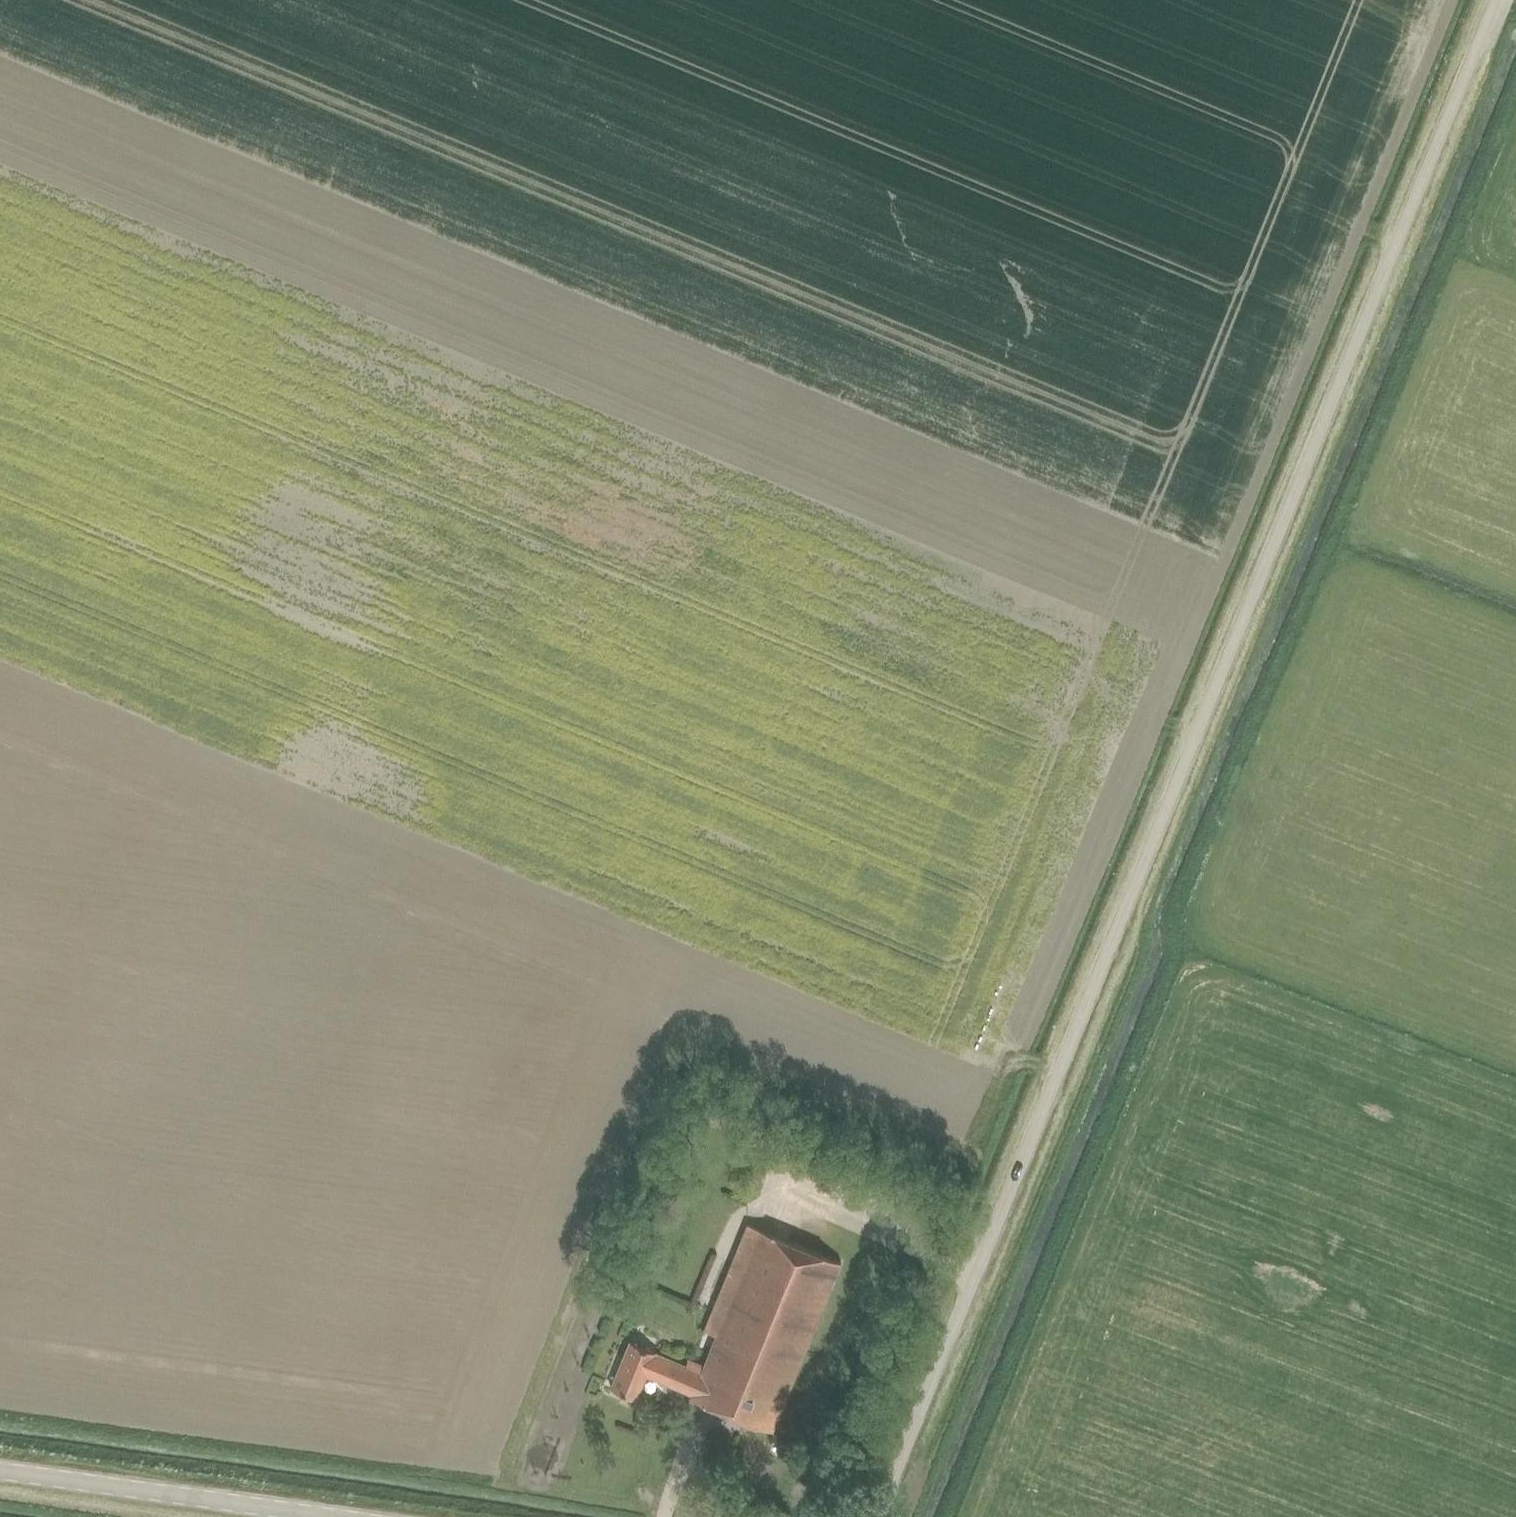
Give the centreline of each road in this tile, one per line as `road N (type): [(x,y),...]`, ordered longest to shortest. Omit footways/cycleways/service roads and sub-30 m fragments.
road 1 (unclassified): [(879,1516),(1497,0)]
road 2 (tertiary): [(313,1516),(0,1472)]

